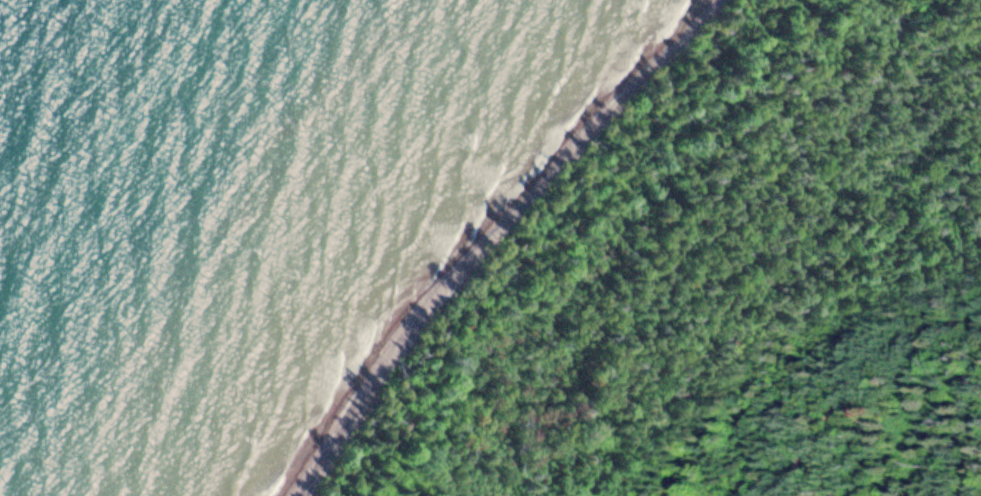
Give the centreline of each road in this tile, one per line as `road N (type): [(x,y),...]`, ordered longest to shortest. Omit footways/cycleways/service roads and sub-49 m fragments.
road 1 (track): [(980,313),(914,334),(839,396),(776,495)]

